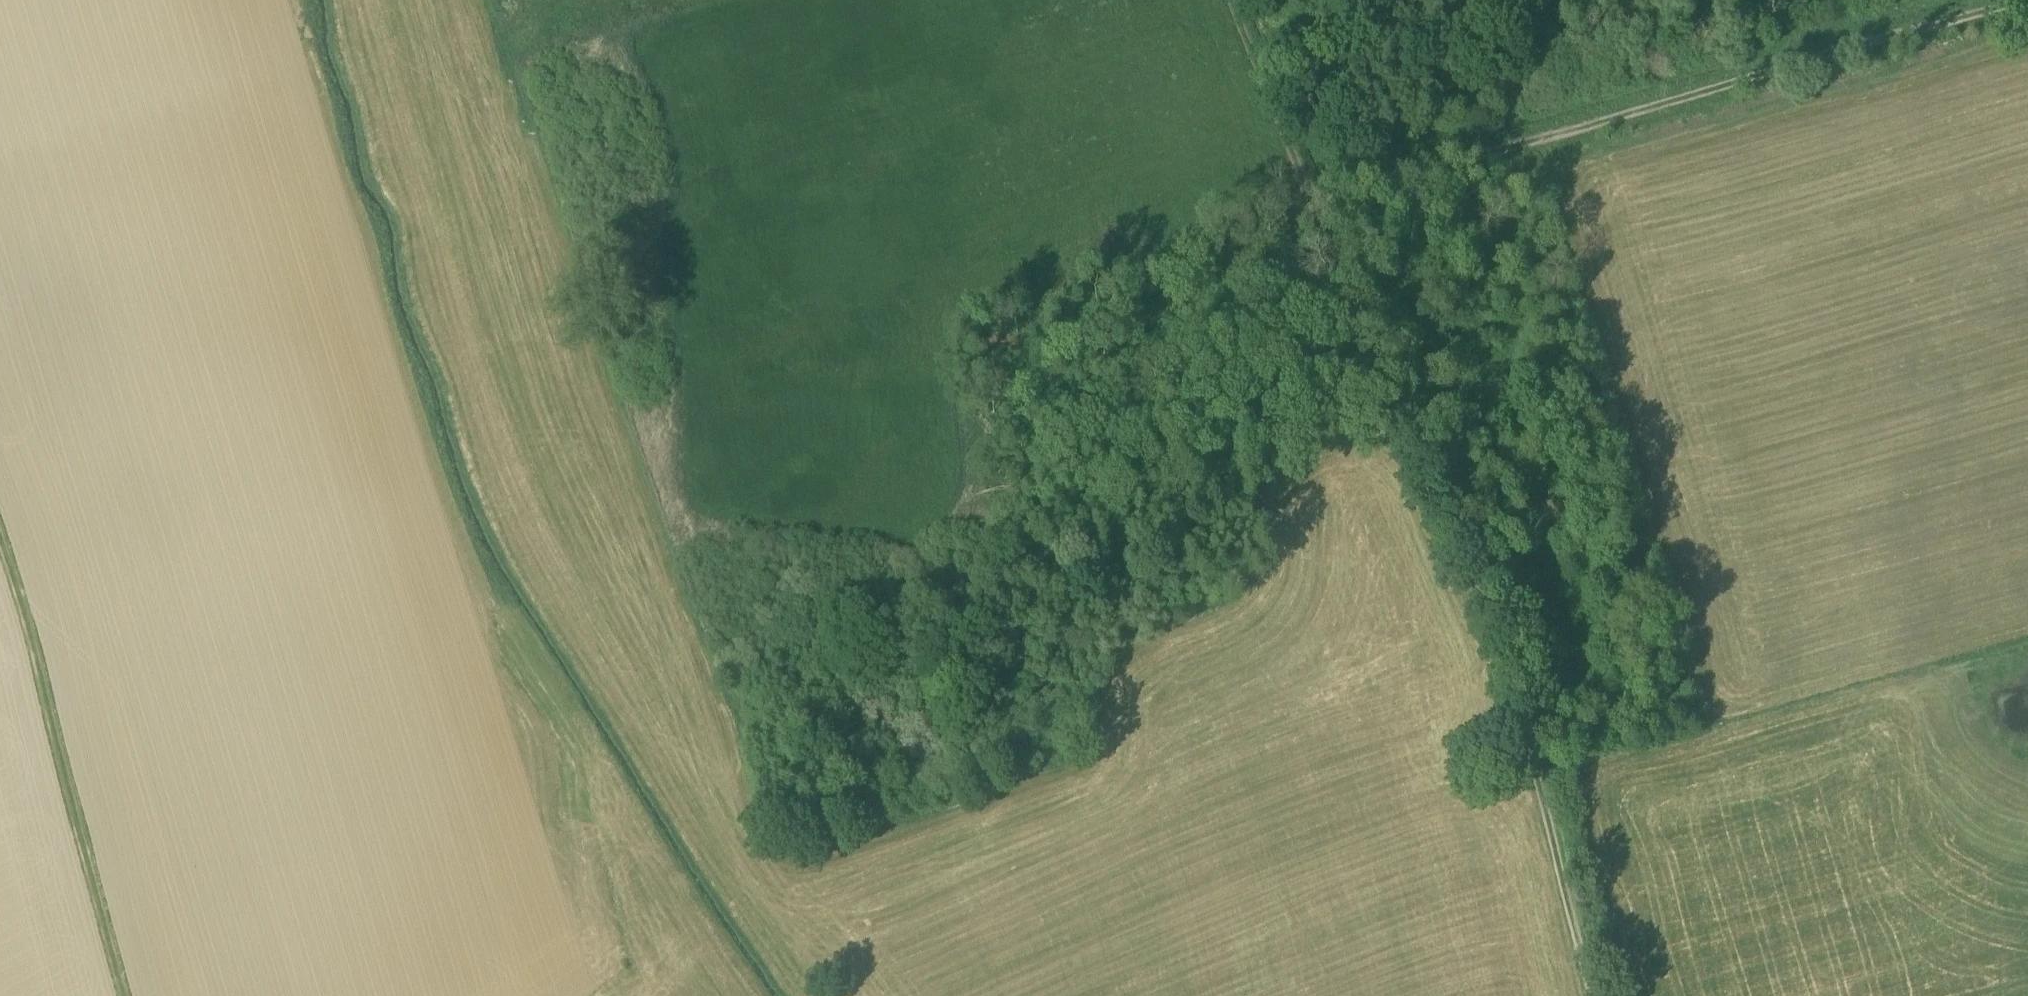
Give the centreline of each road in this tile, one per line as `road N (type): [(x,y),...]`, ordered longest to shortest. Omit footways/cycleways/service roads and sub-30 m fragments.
road 1 (track): [(2024,0),(1319,196),(1502,660),(1591,995)]
road 2 (track): [(119,995),(0,579)]

